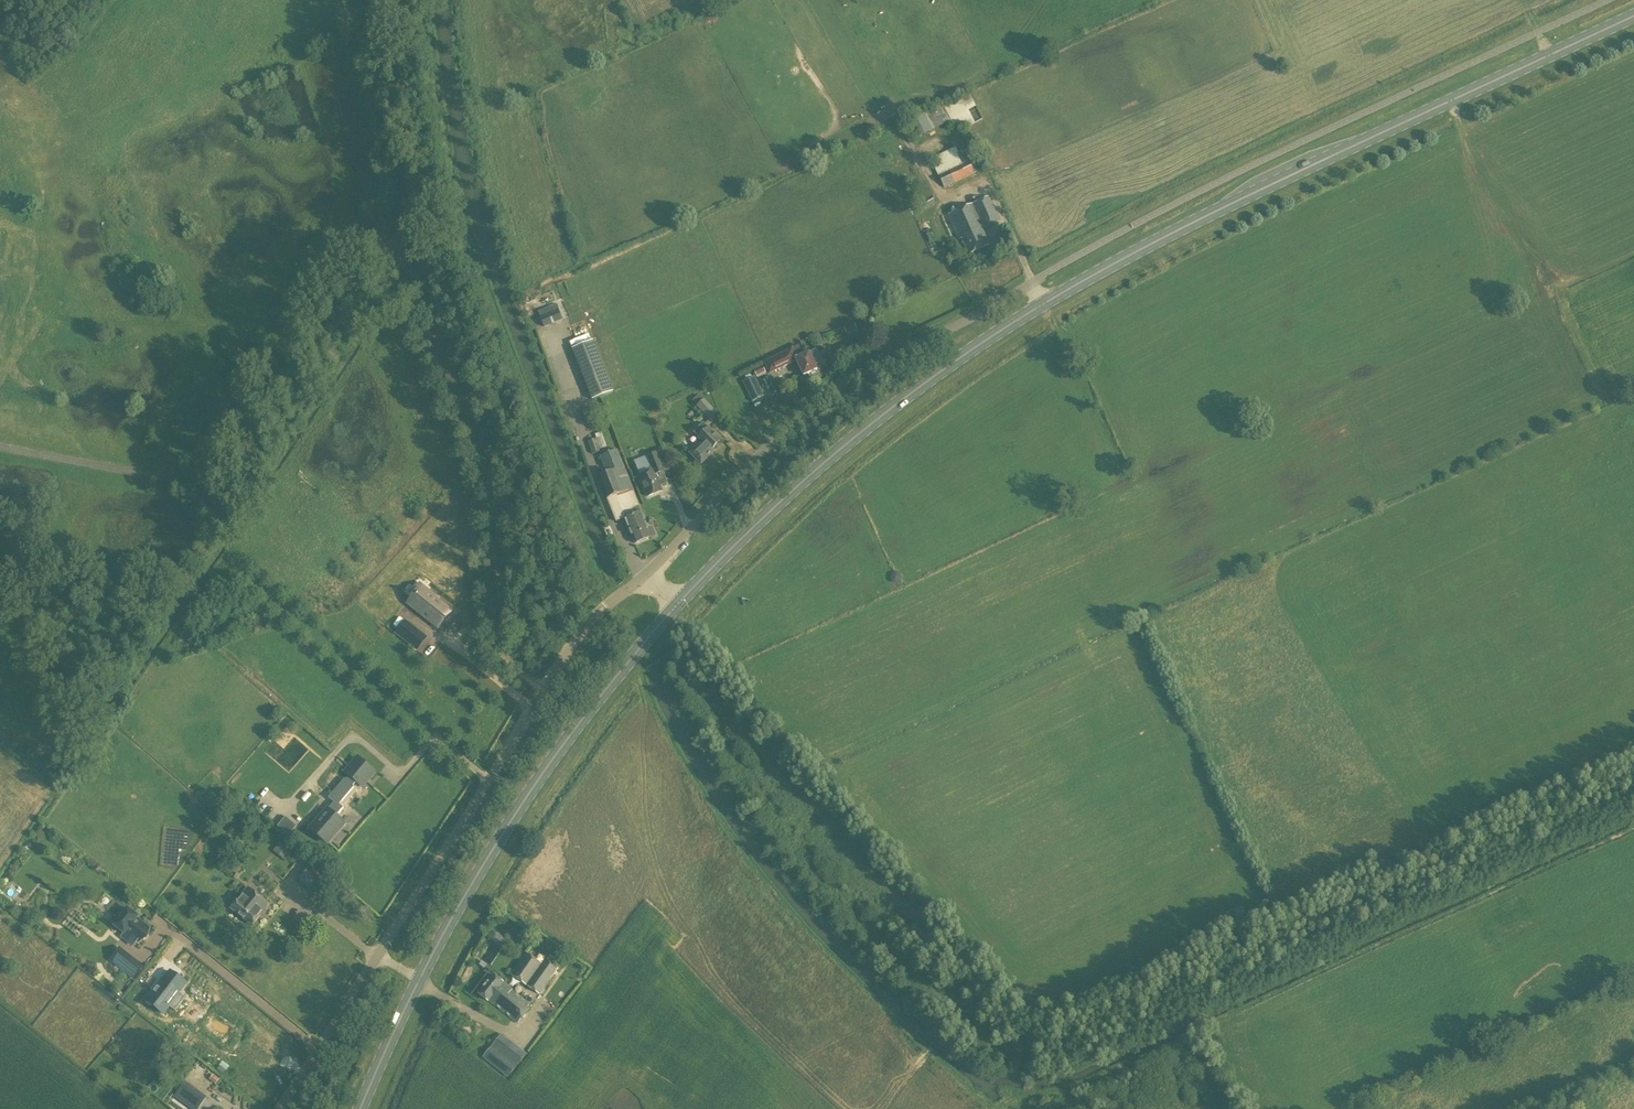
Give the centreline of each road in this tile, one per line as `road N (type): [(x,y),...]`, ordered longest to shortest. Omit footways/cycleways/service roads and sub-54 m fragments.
road 1 (track): [(0,446),(131,470),(168,462),(188,447),(328,254),(356,238),(376,238),(410,265),(497,493),(496,639),(509,661),(544,689)]
road 2 (primary): [(1046,303),(1269,183),(1633,15)]
road 3 (unclassified): [(644,575),(802,411),(1032,283)]
road 4 (primary): [(675,605),(871,423),(1046,303)]
road 5 (unclassified): [(377,954),(579,633),(644,575)]
road 6 (primary): [(421,979),(547,767),(675,605)]
road 7 (track): [(781,169),(986,69)]
road 8 (unclassified): [(279,1108),(377,954)]
road 9 (primary): [(360,1108),(421,979)]

